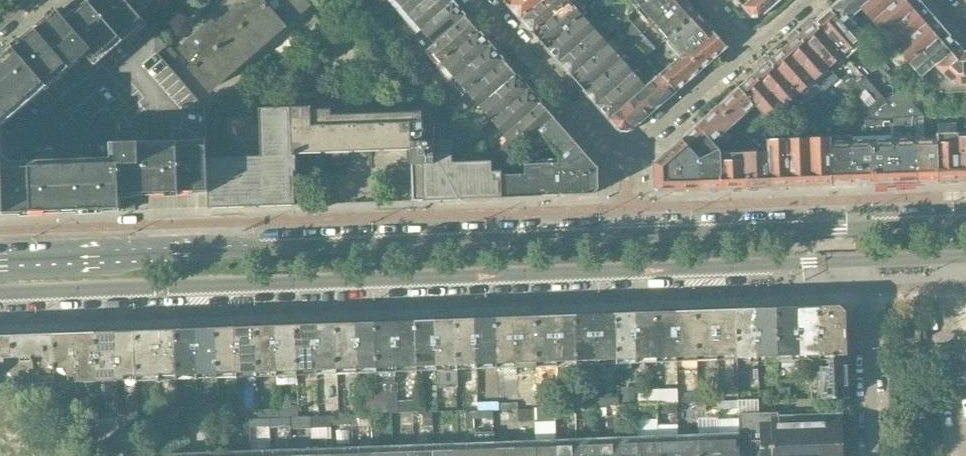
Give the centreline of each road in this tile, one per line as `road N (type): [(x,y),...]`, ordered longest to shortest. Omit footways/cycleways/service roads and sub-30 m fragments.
road 1 (primary): [(965,223),(0,255)]
road 2 (primary): [(0,294),(864,264)]
road 3 (residential): [(753,46),(624,163),(478,0)]
road 4 (residential): [(965,455),(940,262)]
road 5 (residential): [(865,290),(872,455)]

